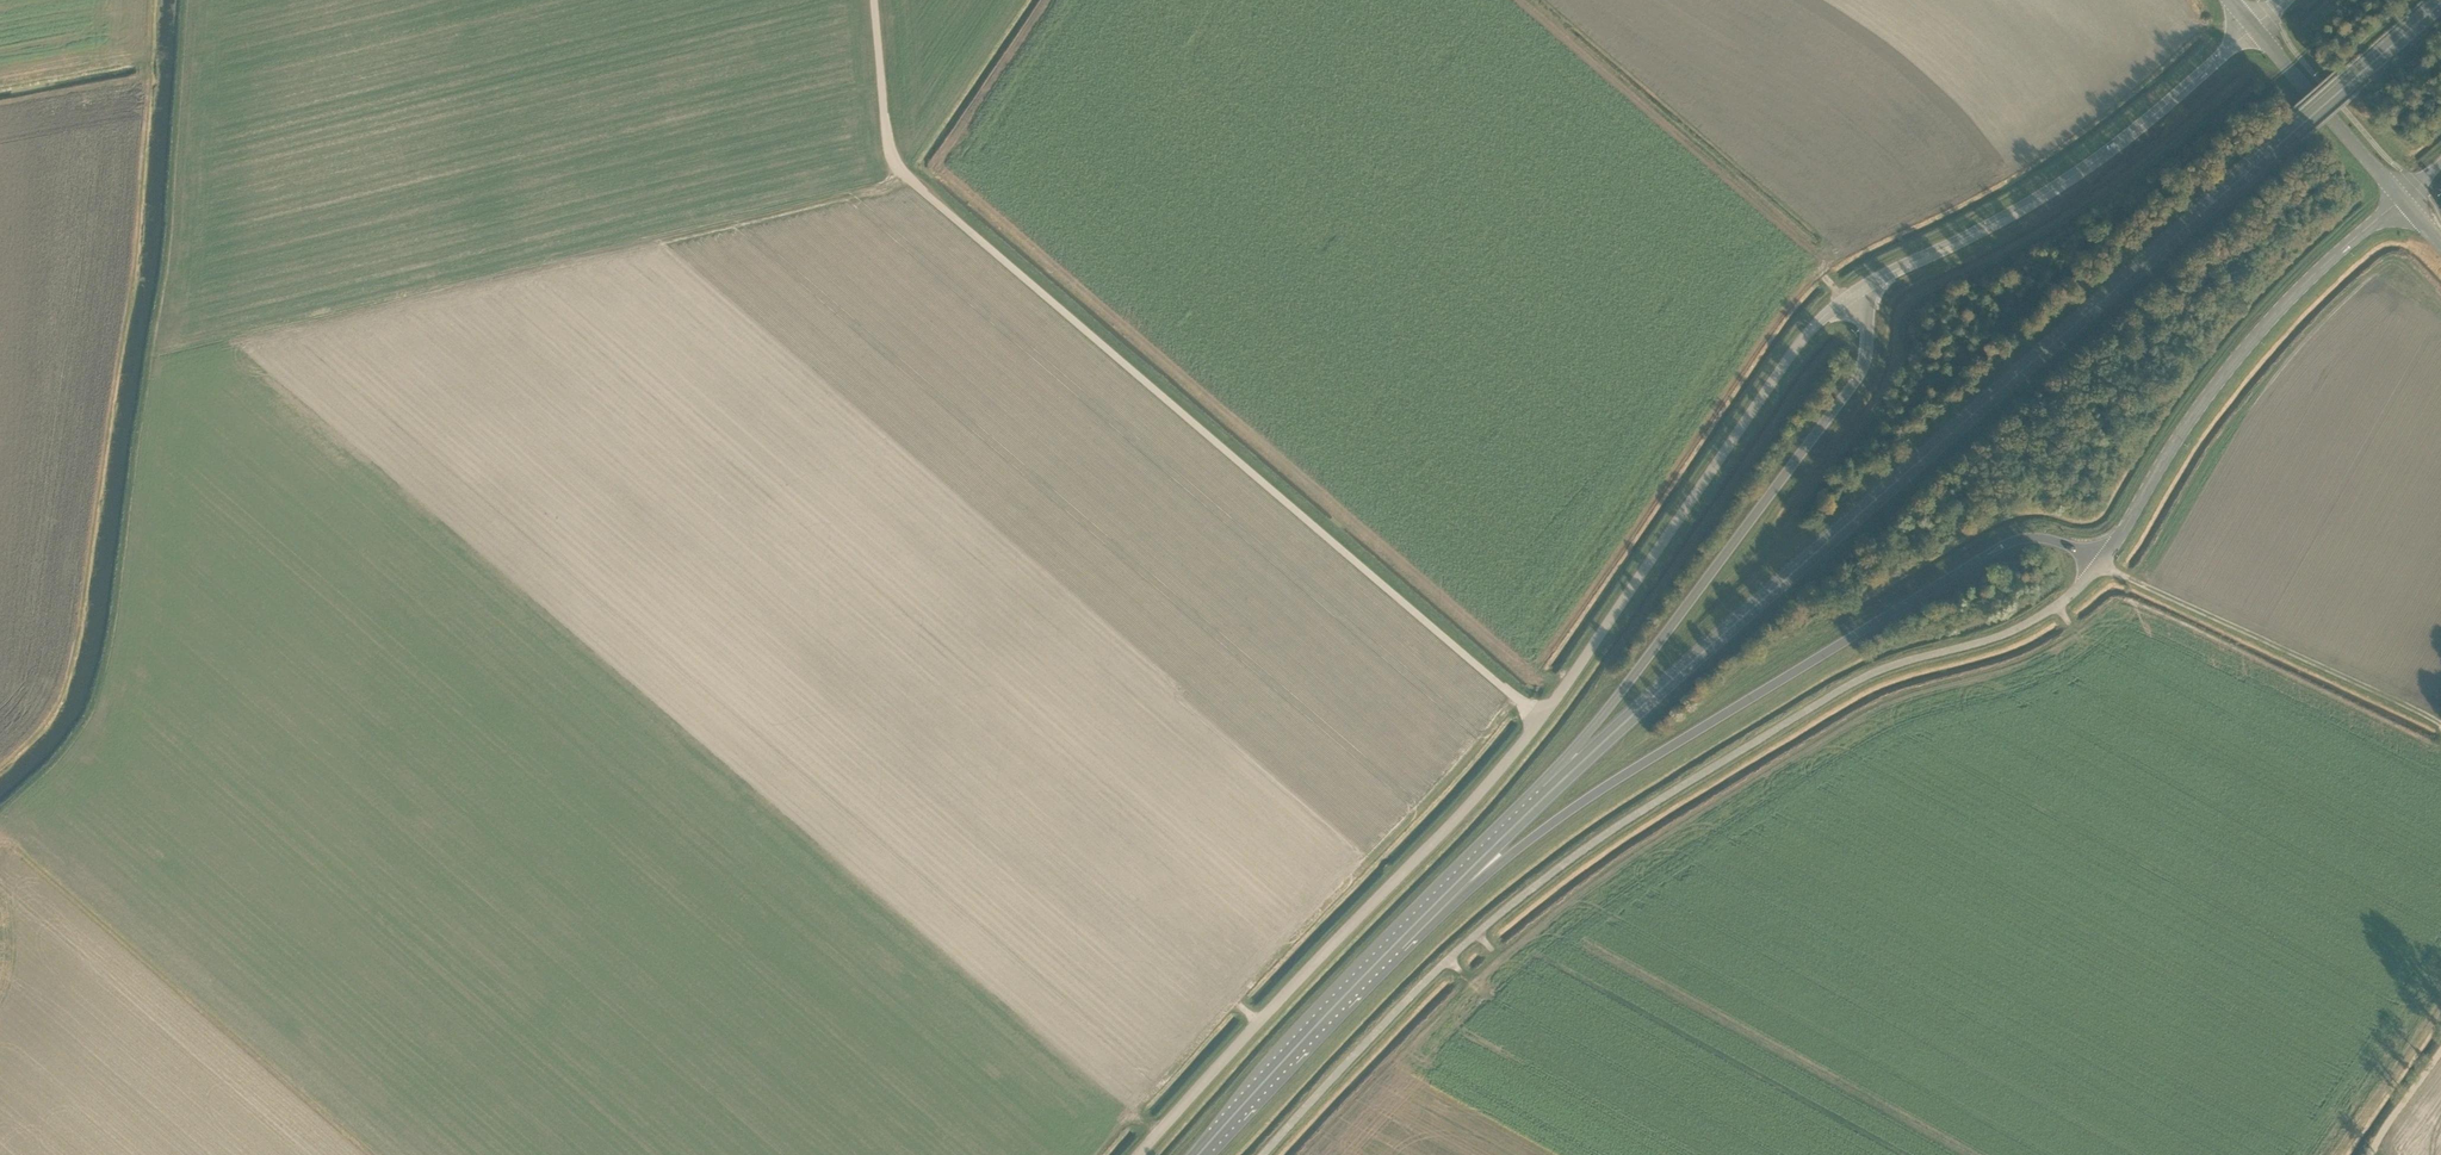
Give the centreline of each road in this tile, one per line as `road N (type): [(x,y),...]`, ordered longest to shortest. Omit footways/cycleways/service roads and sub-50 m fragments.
road 1 (trunk): [(1549,791),(2440,2)]
road 2 (unclassified): [(1136,1154),(1496,772),(1584,659),(1802,337),(1853,292)]
road 3 (unclassified): [(1262,1154),(1451,956),(1606,834),(1878,672),(2014,630),(2070,594),(2099,564)]
road 4 (track): [(0,818),(83,737),(115,639),(172,255),(188,0)]
road 5 (trunk): [(1397,940),(1610,781),(1994,548),(2042,537),(2099,564)]
road 6 (trunk): [(1853,292),(1868,330),(1853,384),(1549,791)]
road 7 (secondary): [(1853,292),(2033,200),(2119,144),(2253,27)]
road 8 (secondary): [(2099,564),(2226,366),(2401,198)]
road 9 (track): [(2440,726),(2099,564)]
road 10 (trunk): [(1197,1154),(1397,940)]
road 11 (secondary): [(2401,198),(2253,27)]
road 12 (trunk): [(1397,940),(1549,791)]

